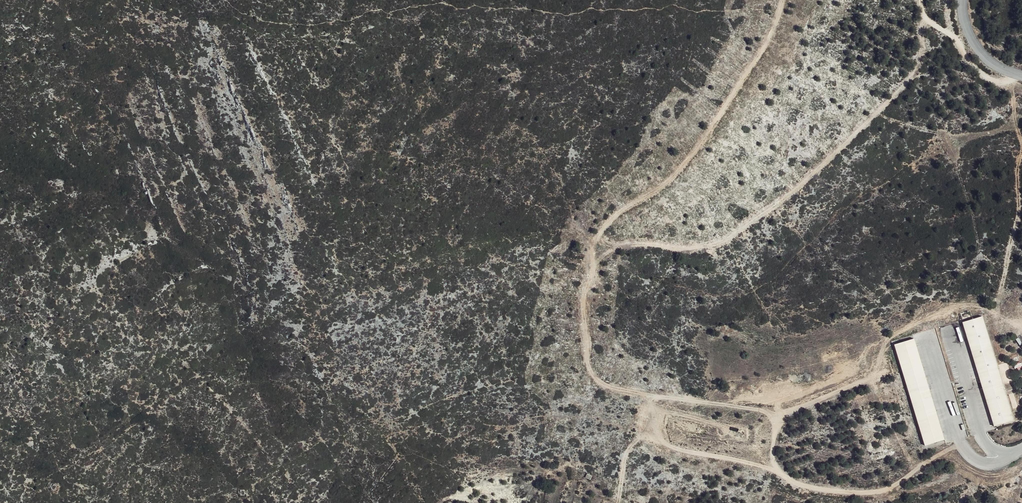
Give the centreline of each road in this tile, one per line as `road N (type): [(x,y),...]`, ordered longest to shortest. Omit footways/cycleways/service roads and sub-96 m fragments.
road 1 (track): [(960,442),(888,489),(856,493),(794,478),(777,462),(772,412),(604,386),(591,368),(583,300),(597,238),(622,208),(666,186),(712,134),(769,48),(783,0)]
road 2 (track): [(924,18),(907,76),(872,118),(749,221),(712,242),(627,243),(595,258)]
road 3 (track): [(787,472),(656,441),(651,394)]
road 4 (track): [(921,0),(924,18),(958,36),(977,70),(1014,75)]

